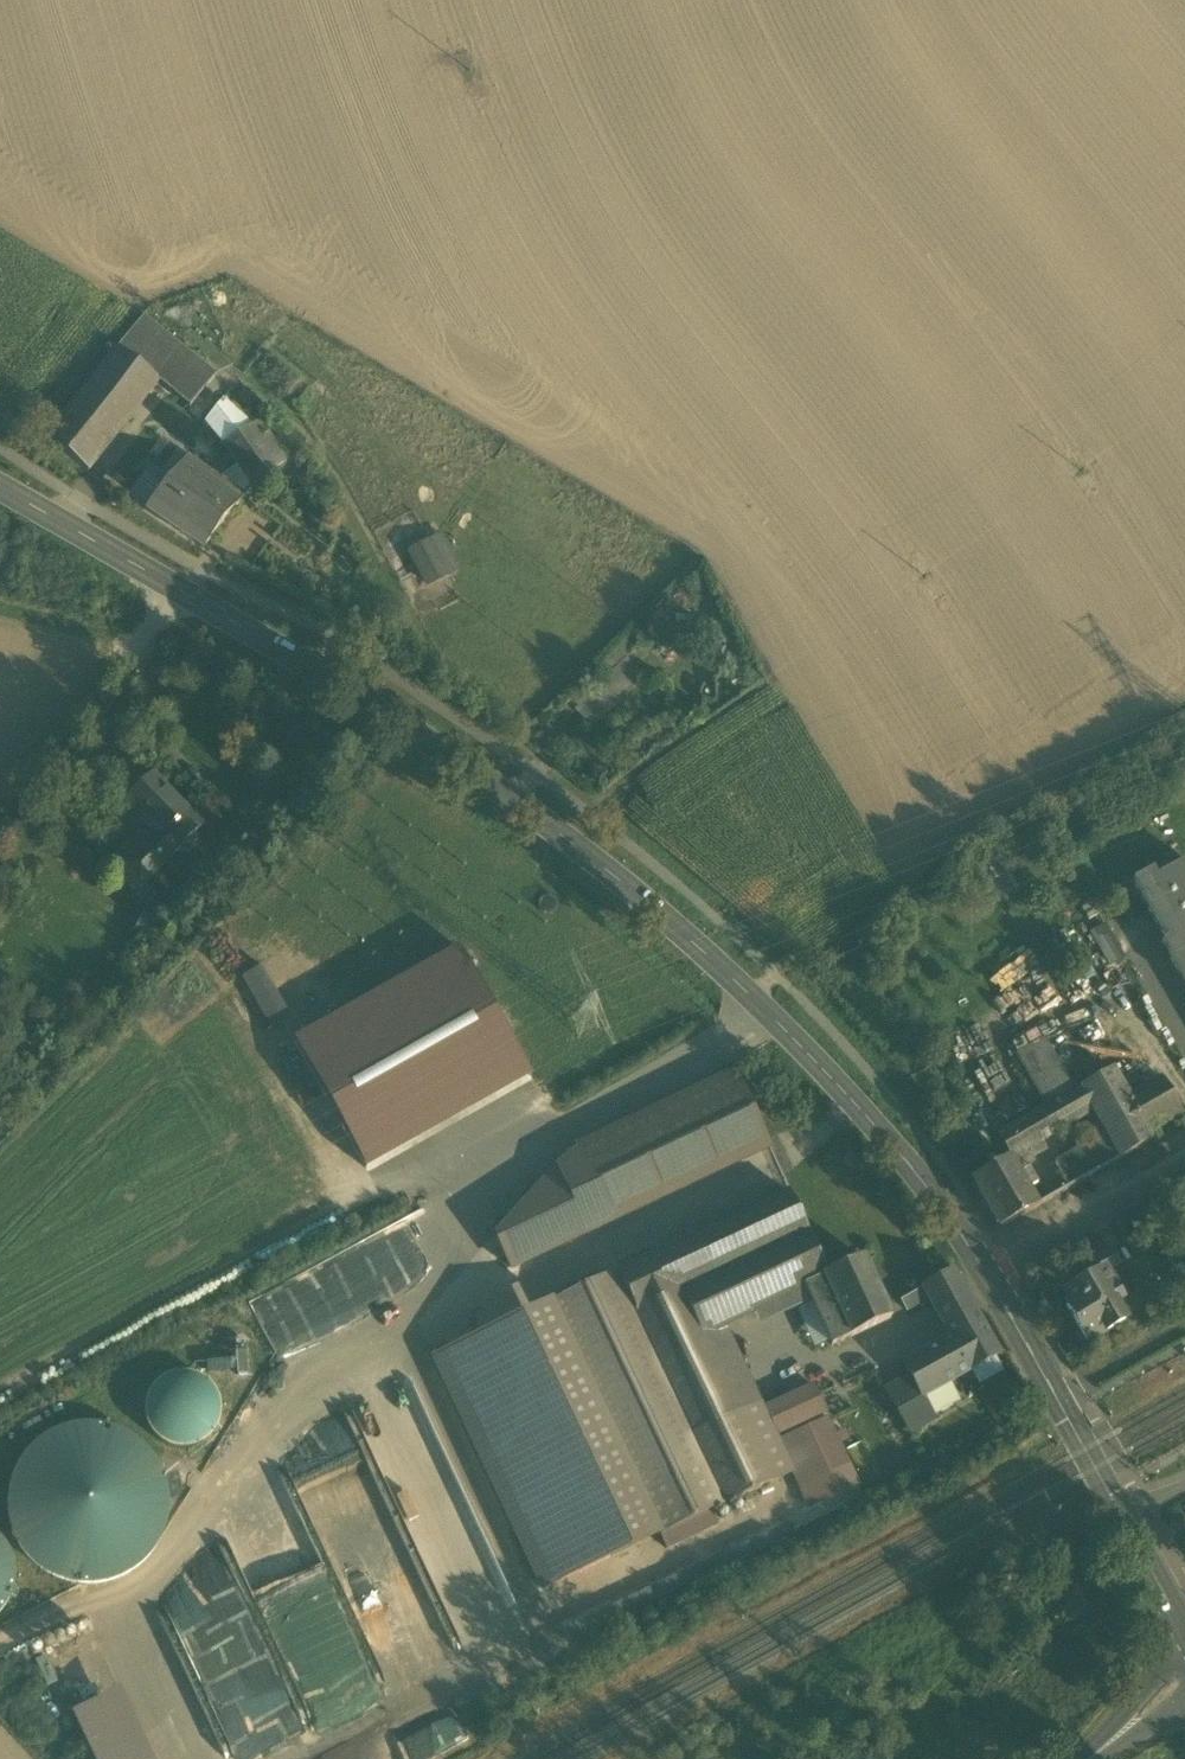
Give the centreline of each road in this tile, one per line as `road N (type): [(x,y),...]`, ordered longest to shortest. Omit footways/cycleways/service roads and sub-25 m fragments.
road 1 (secondary): [(986,1272),(848,1094),(605,865),(392,711),(0,486)]
road 2 (track): [(193,595),(0,792)]
road 3 (secondary): [(1184,1632),(1056,1398)]
road 4 (residential): [(1184,1161),(986,1272)]
road 5 (secondary): [(1056,1398),(986,1272)]
road 6 (residential): [(1085,1758),(1184,1671)]

